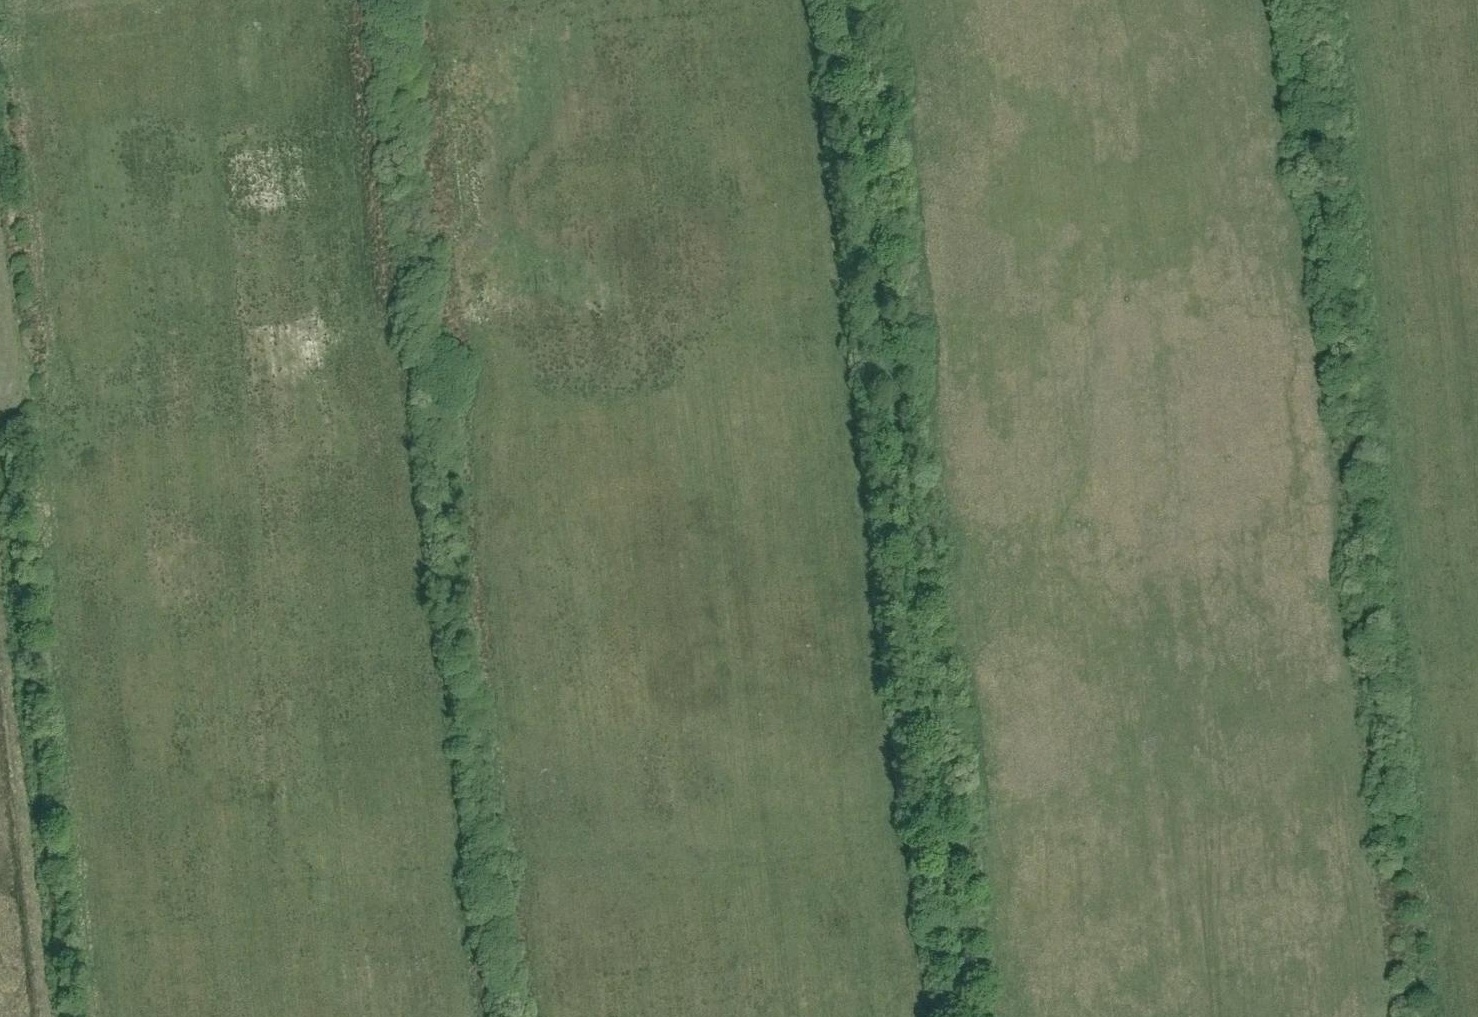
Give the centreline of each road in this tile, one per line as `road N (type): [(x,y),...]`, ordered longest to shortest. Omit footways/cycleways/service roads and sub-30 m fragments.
road 1 (track): [(61,1016),(0,479)]

